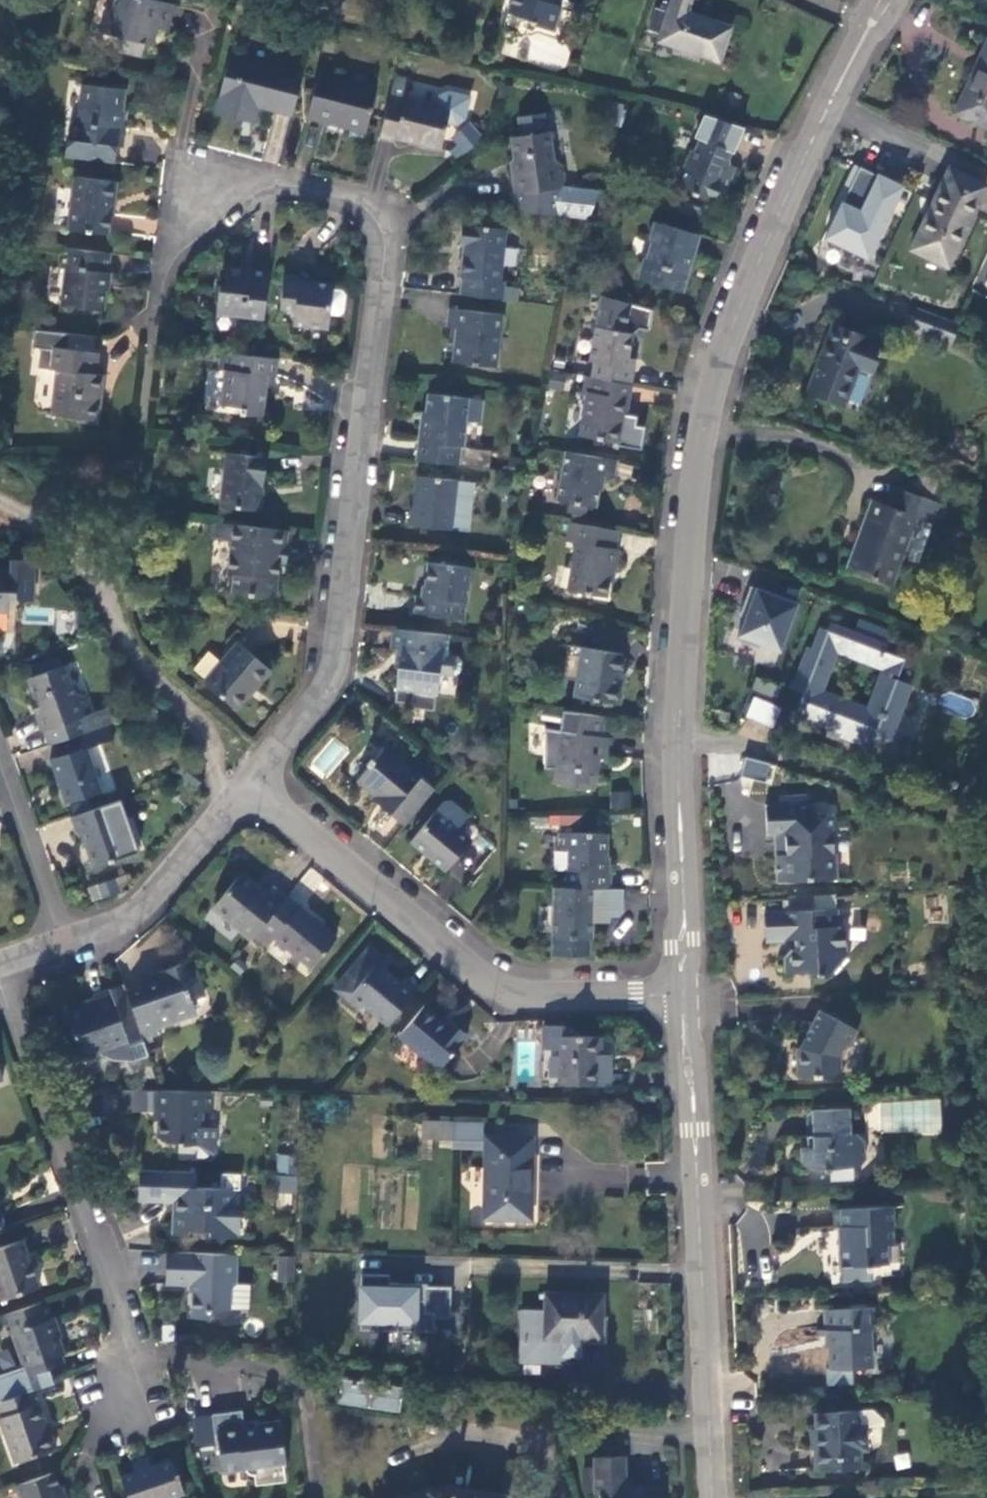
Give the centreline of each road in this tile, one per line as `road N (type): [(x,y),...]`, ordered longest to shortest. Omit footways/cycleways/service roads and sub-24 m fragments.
road 1 (tertiary): [(678,995),(673,734),(704,405),(775,219),(885,0)]
road 2 (residential): [(249,786),(334,665),(382,230),(359,204),(338,196),(279,182),(233,186),(196,211),(174,241),(150,336)]
road 3 (tertiary): [(711,1497),(695,1131),(678,995)]
road 4 (residential): [(249,786),(512,990),(678,995)]
road 5 (residential): [(0,986),(154,1426)]
road 6 (track): [(673,734),(759,743),(986,824)]
road 7 (residential): [(62,943),(126,922),(249,786)]
road 8 (residential): [(62,943),(0,764)]

